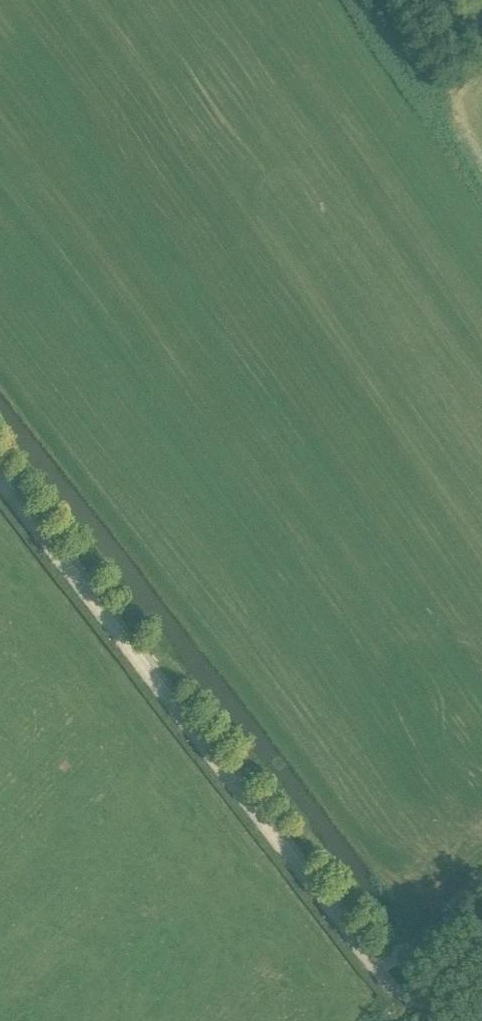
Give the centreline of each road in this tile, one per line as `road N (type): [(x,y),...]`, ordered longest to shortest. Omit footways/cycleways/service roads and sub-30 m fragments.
road 1 (unclassified): [(481,985),(422,996),(395,990),(379,974),(0,489)]
road 2 (track): [(481,881),(379,974)]

